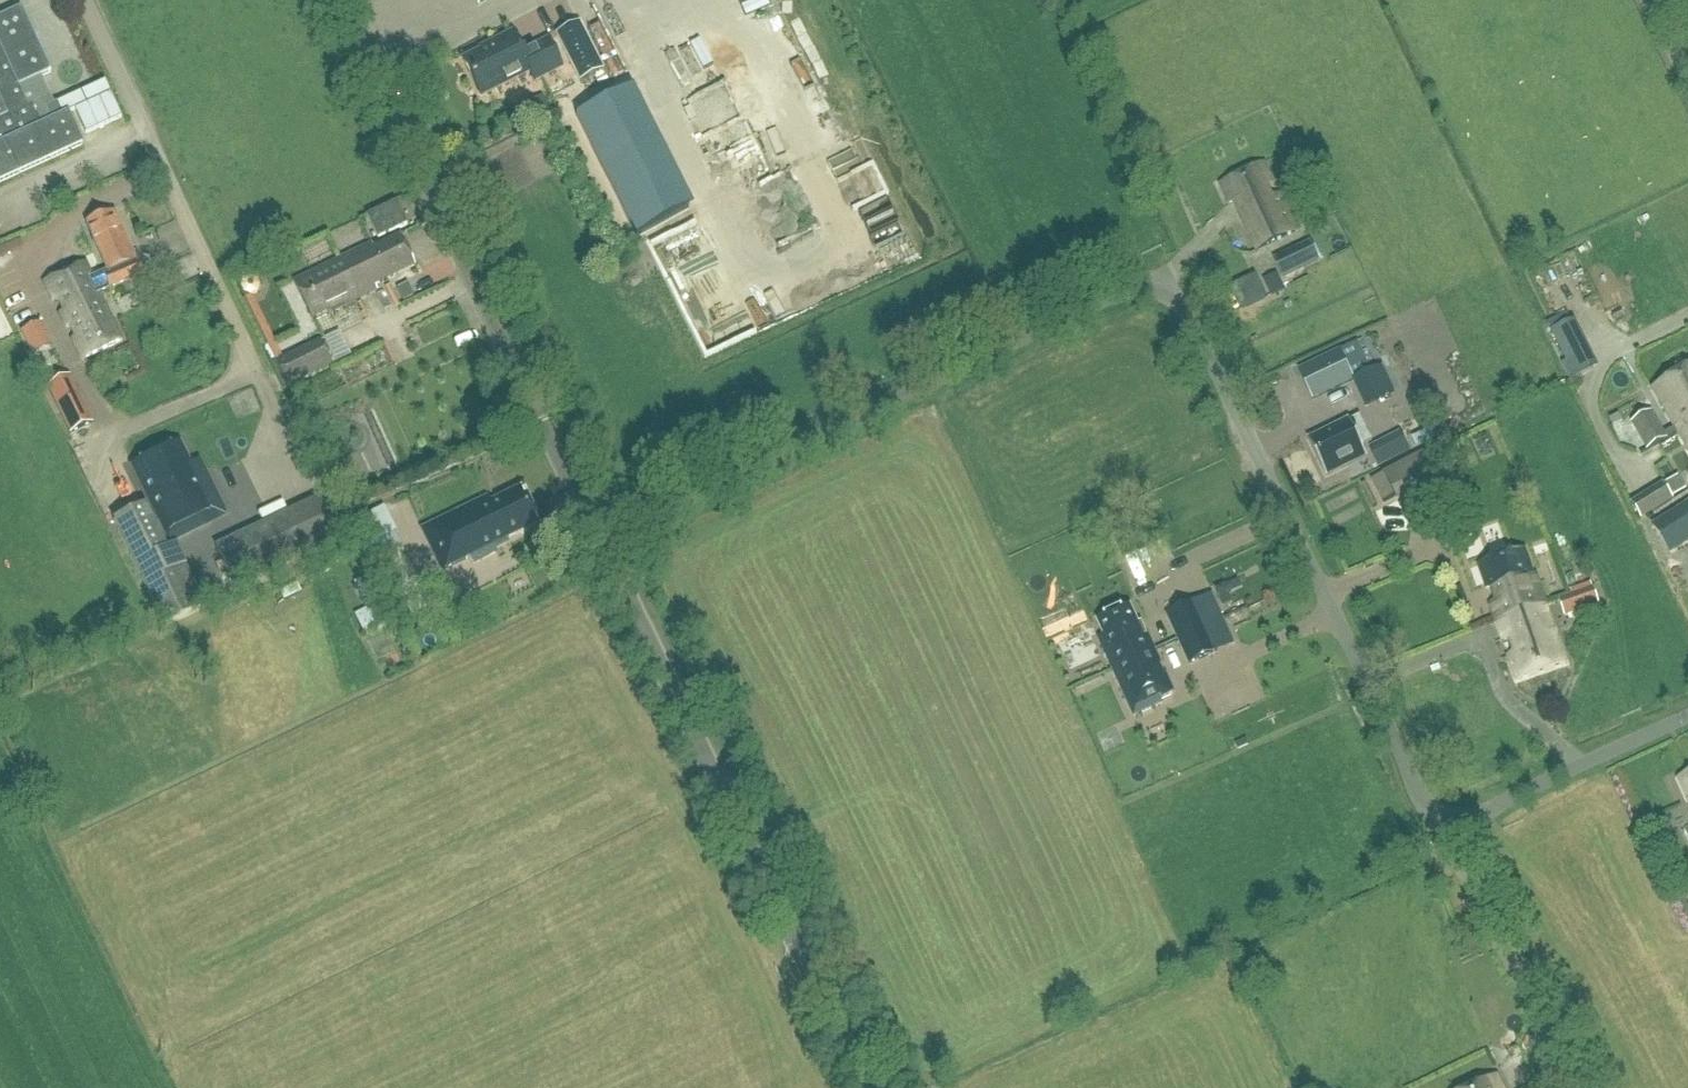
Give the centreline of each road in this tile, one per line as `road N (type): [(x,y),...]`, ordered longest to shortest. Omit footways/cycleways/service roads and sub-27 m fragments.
road 1 (unclassified): [(1446,831),(1165,286),(1135,286),(599,542)]
road 2 (unclassified): [(867,1087),(599,542)]
road 3 (unclassified): [(599,542),(336,0)]
road 4 (unclassified): [(1446,831),(1576,1087)]
road 5 (unclassified): [(1687,718),(1446,831)]

